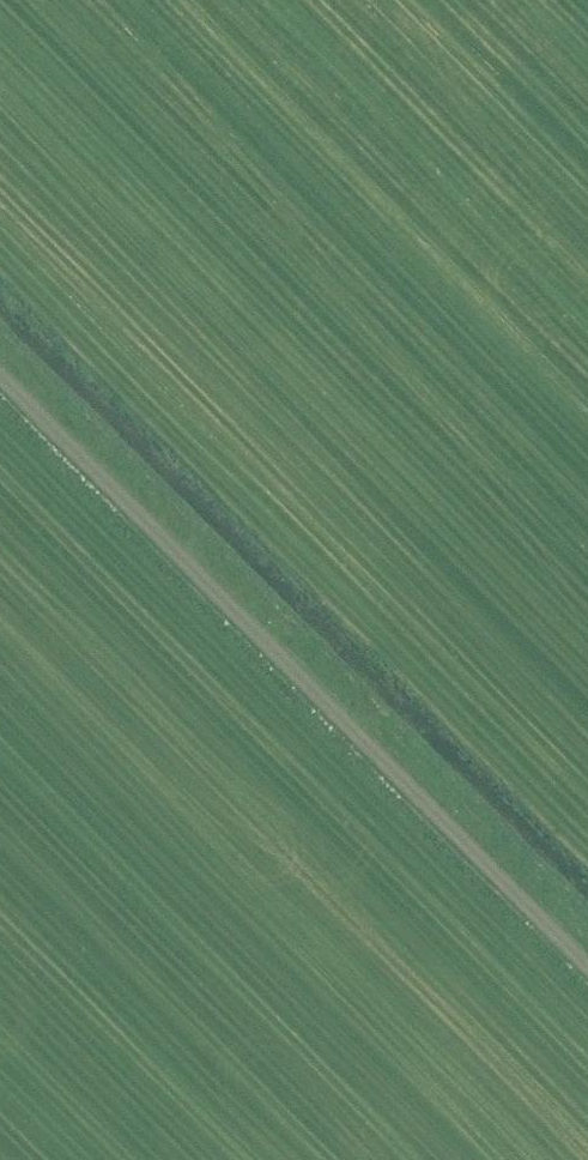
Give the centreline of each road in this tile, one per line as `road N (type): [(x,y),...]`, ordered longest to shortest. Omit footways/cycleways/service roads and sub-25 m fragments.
road 1 (unclassified): [(587,972),(0,381)]

